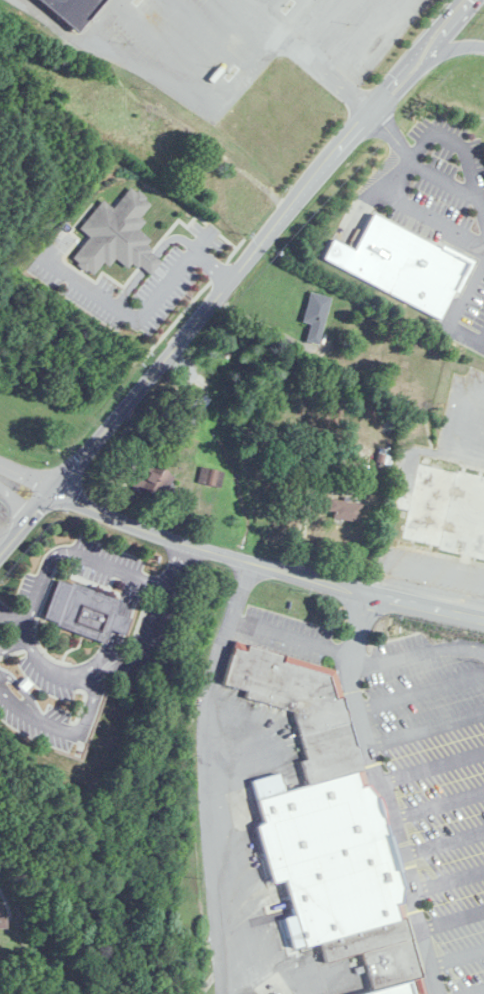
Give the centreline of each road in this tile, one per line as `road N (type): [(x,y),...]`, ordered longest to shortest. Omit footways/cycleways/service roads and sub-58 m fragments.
road 1 (secondary): [(0,557),(468,0)]
road 2 (residential): [(483,619),(251,560),(53,494)]

